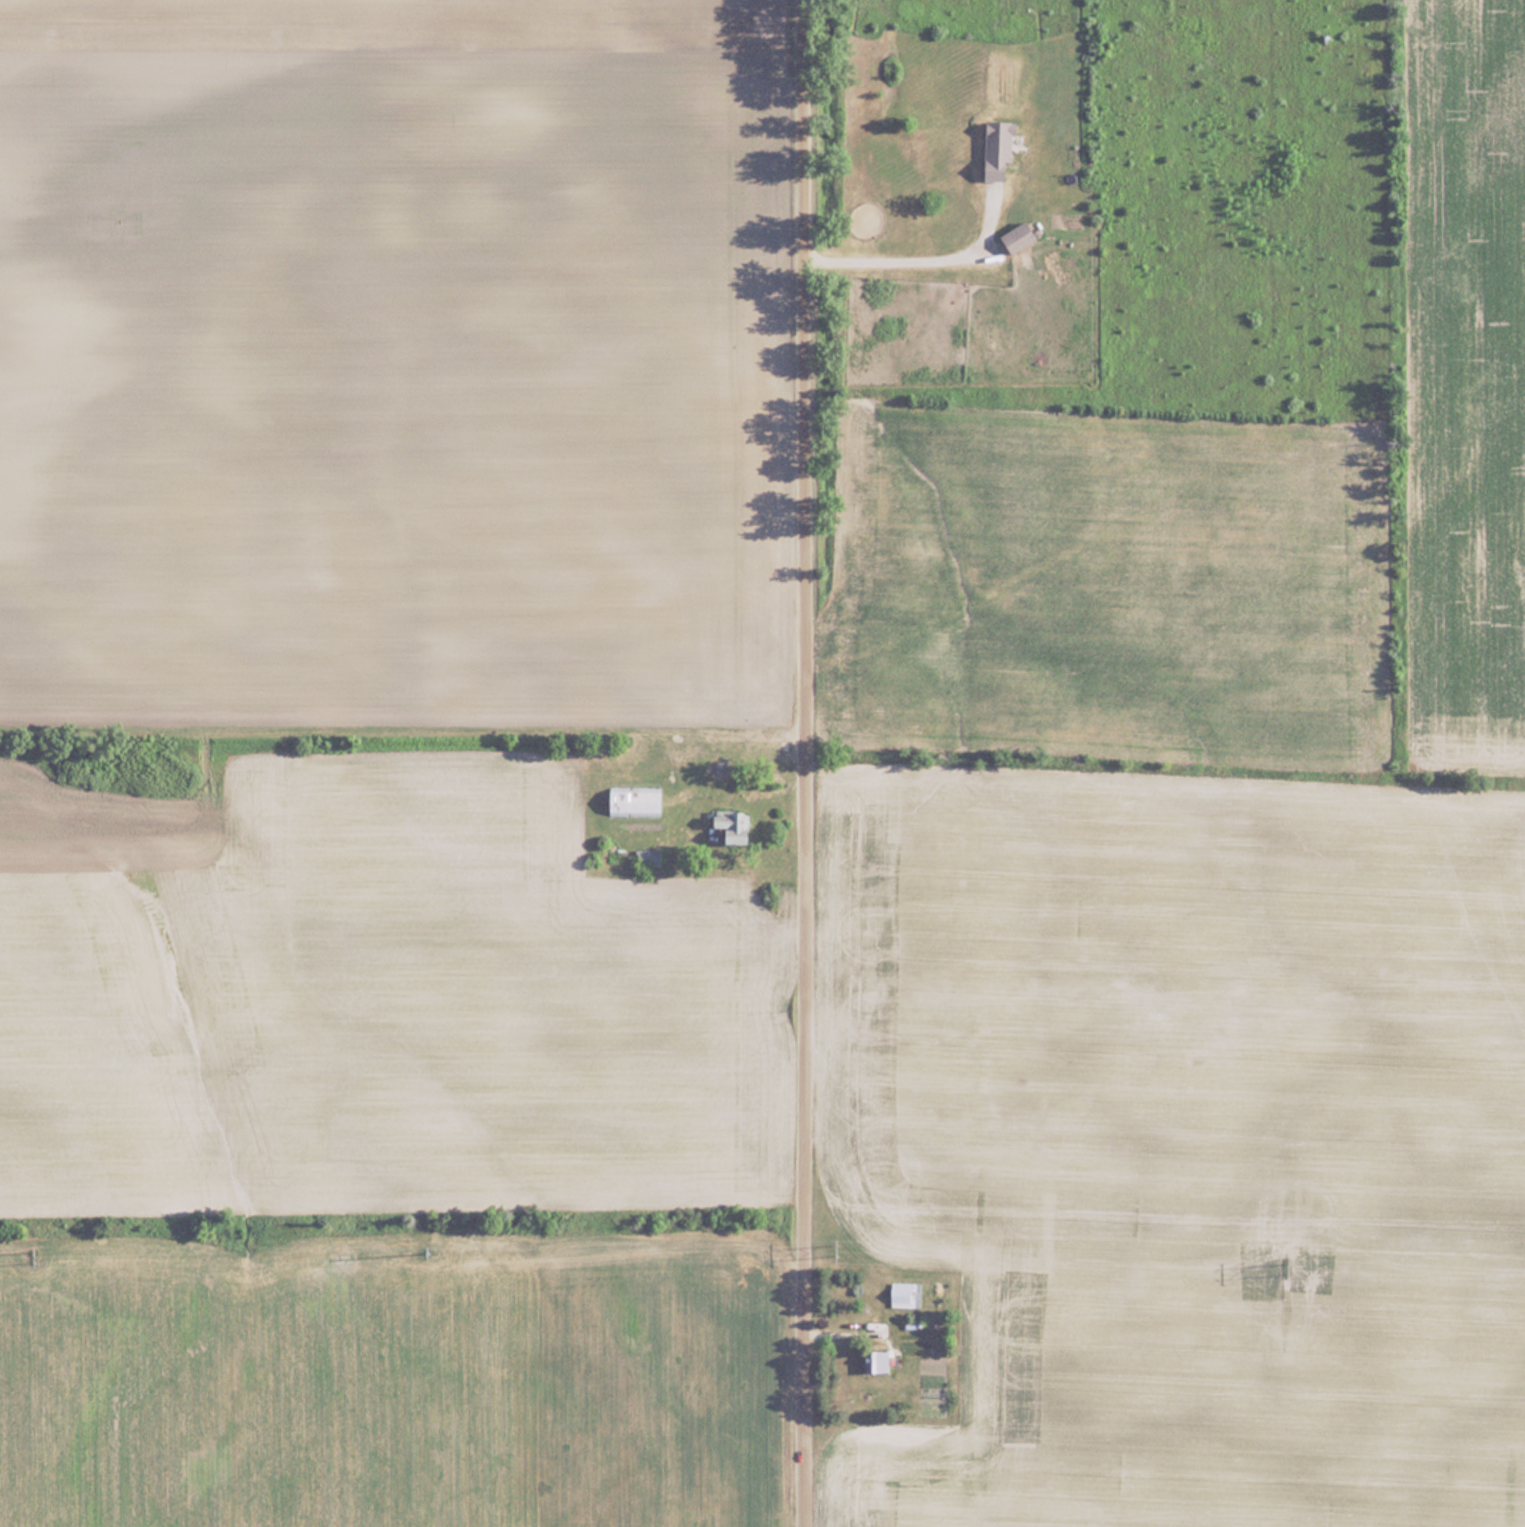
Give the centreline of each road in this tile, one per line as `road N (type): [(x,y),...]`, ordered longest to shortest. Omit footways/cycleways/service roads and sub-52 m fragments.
road 1 (residential): [(812,1526),(810,0)]

